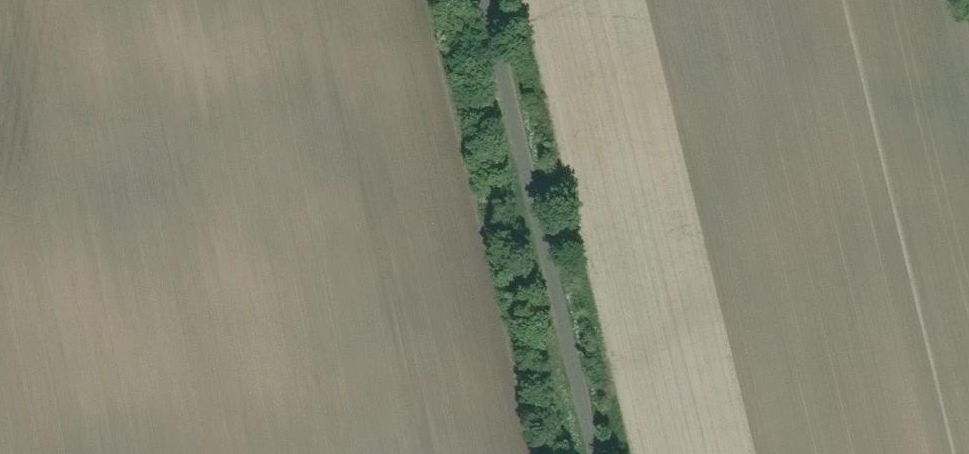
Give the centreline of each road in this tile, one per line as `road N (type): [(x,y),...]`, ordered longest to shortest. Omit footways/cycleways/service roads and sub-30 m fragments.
road 1 (unclassified): [(480,0),(589,453)]

